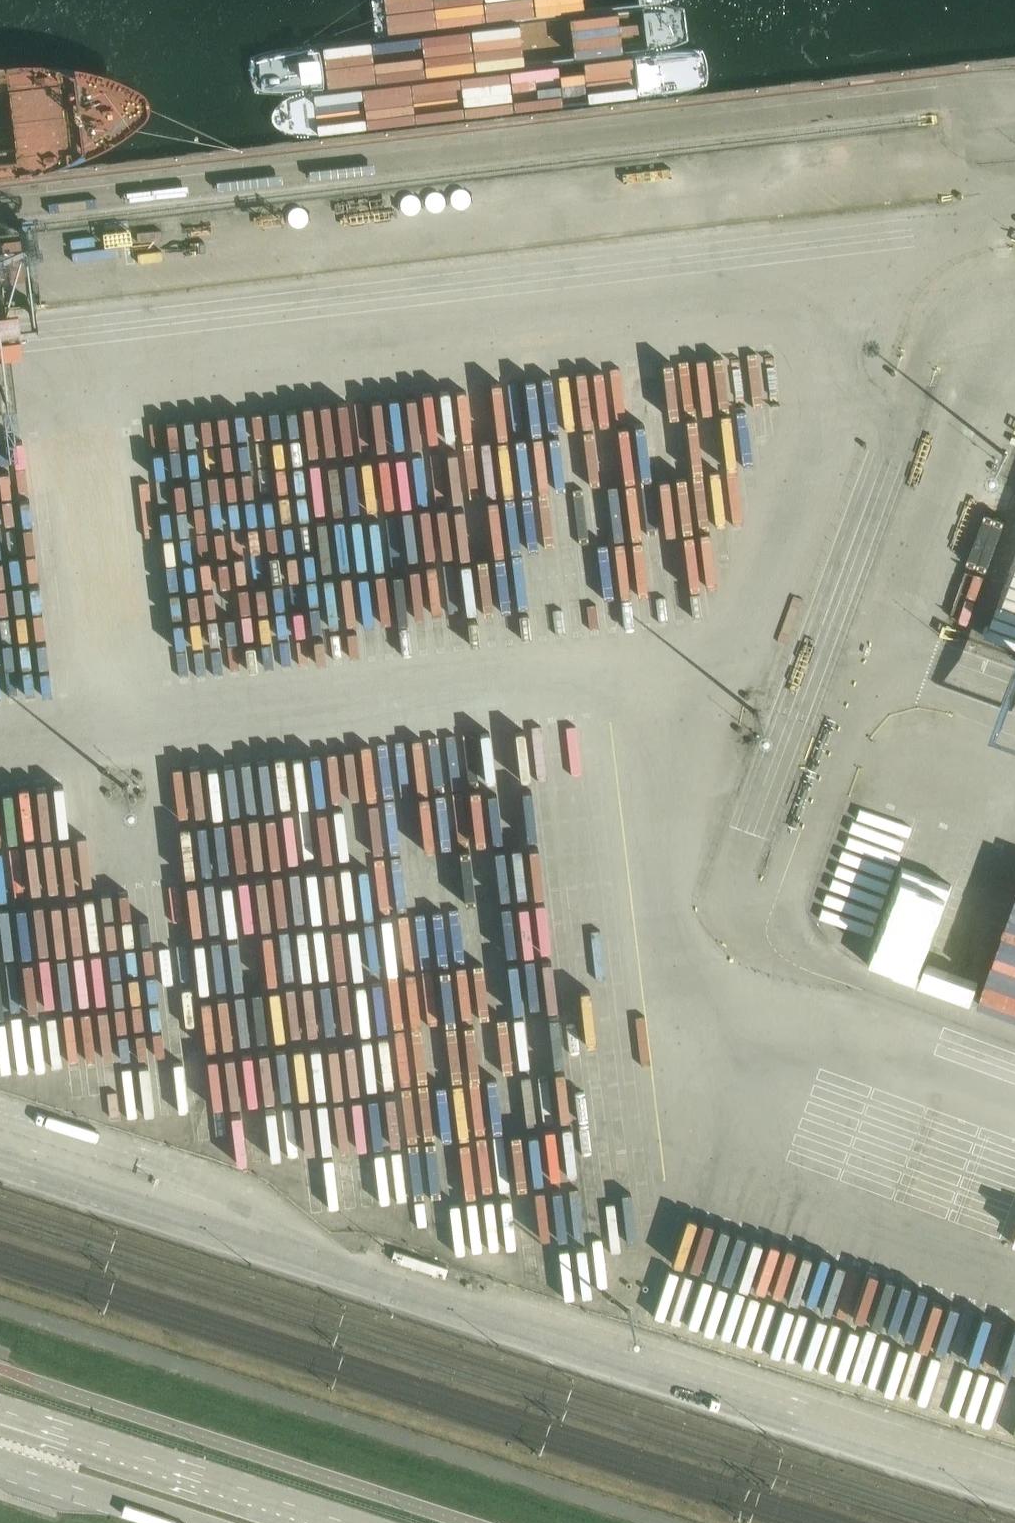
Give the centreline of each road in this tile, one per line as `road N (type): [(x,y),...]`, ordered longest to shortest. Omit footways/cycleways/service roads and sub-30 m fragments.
road 1 (secondary): [(342,1522),(0,1413)]
road 2 (secondary): [(0,1463),(184,1522)]

